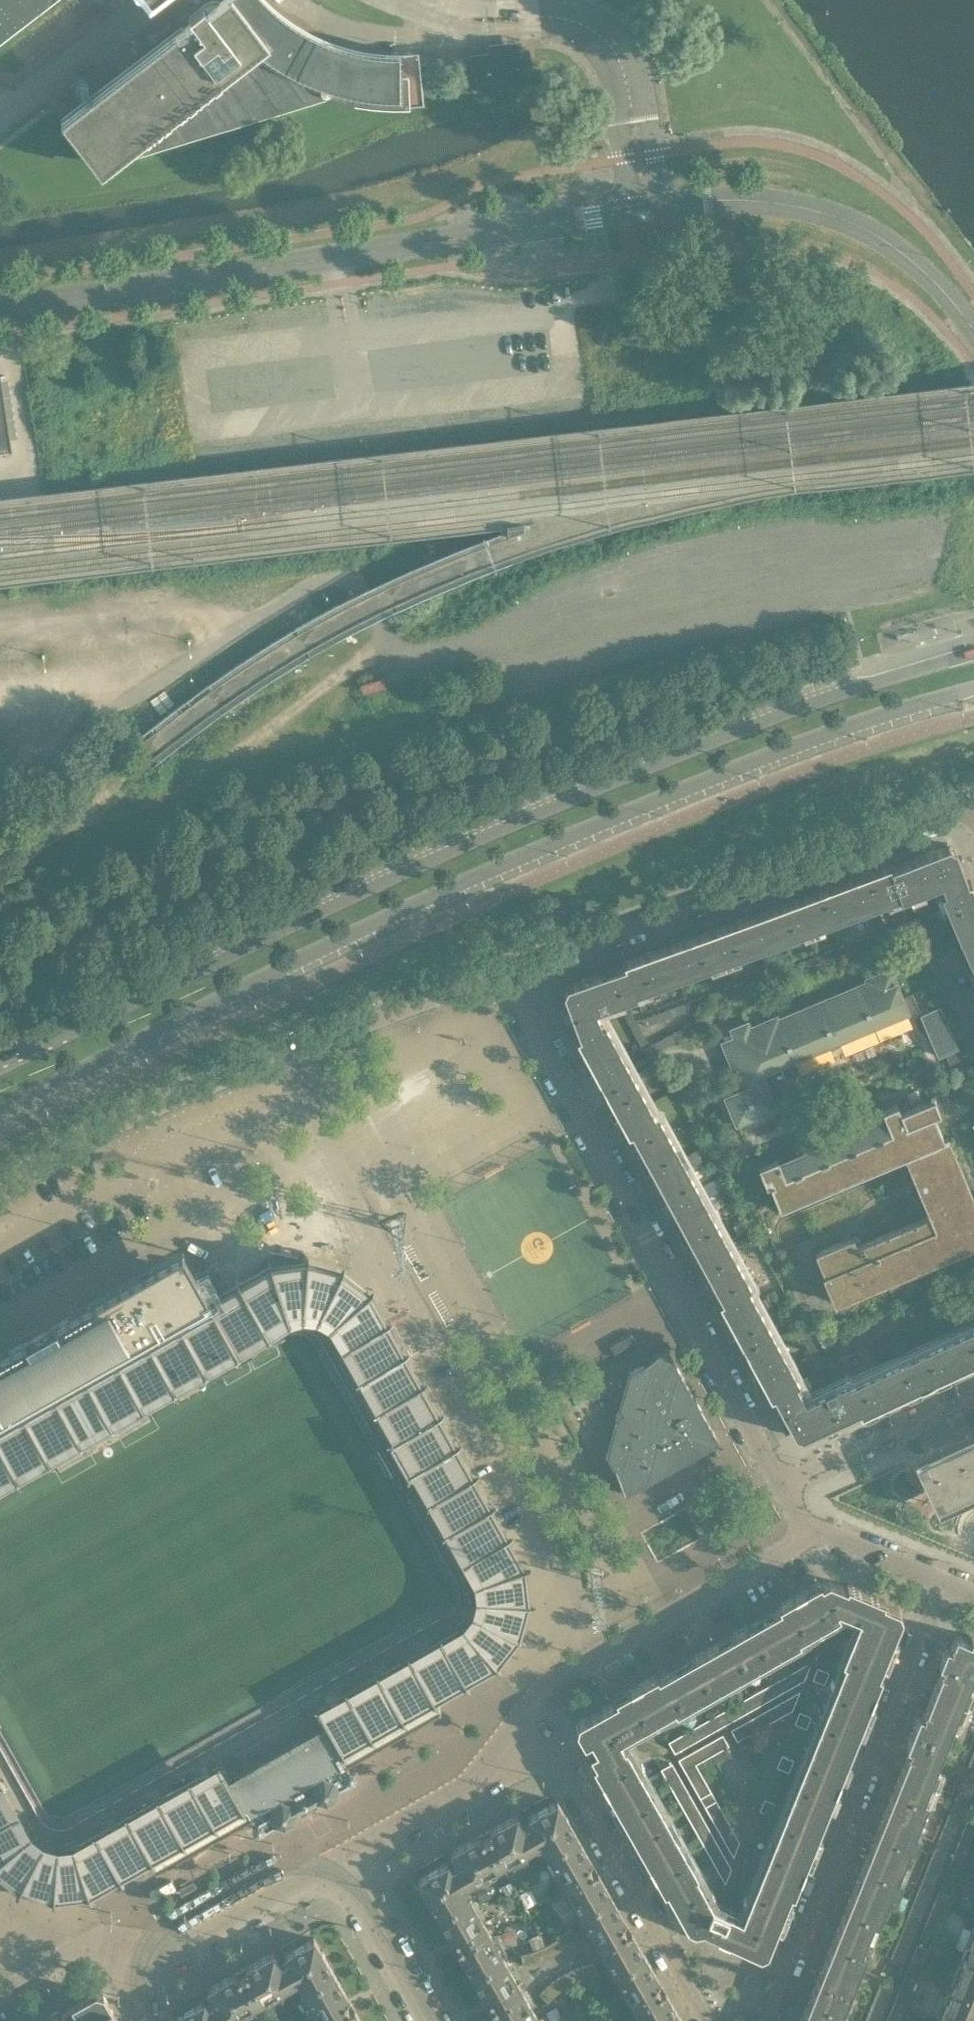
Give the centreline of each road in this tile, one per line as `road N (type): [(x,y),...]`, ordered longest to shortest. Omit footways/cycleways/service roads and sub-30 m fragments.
road 1 (secondary): [(0,1111),(312,952),(547,845),(792,745),(973,687)]
road 2 (secondary): [(973,651),(771,717),(587,793),(0,1061)]
road 3 (tertiary): [(0,310),(648,207)]
road 4 (residential): [(781,1482),(510,981)]
road 5 (residential): [(510,981),(488,975),(167,1099),(0,1189)]
road 6 (residential): [(970,806),(510,981)]
road 7 (residential): [(765,2020),(941,1581)]
road 8 (unclassified): [(648,207),(631,82),(598,35),(571,22),(458,17),(411,0)]
road 9 (residential): [(707,2020),(530,1704)]
road 10 (residential): [(811,1536),(557,1680),(530,1704)]
road 11 (tertiary): [(648,207),(801,203),(855,222),(925,269)]
road 12 (residential): [(530,1704),(467,1792),(342,1862)]
road 13 (residential): [(973,1395),(781,1482)]
road 14 (residential): [(342,1862),(160,1960)]
road 15 (residential): [(342,1862),(430,2020)]
road 16 (residential): [(160,1960),(88,1943),(0,1993)]
road 17 (residential): [(941,1581),(829,1535),(811,1536)]

